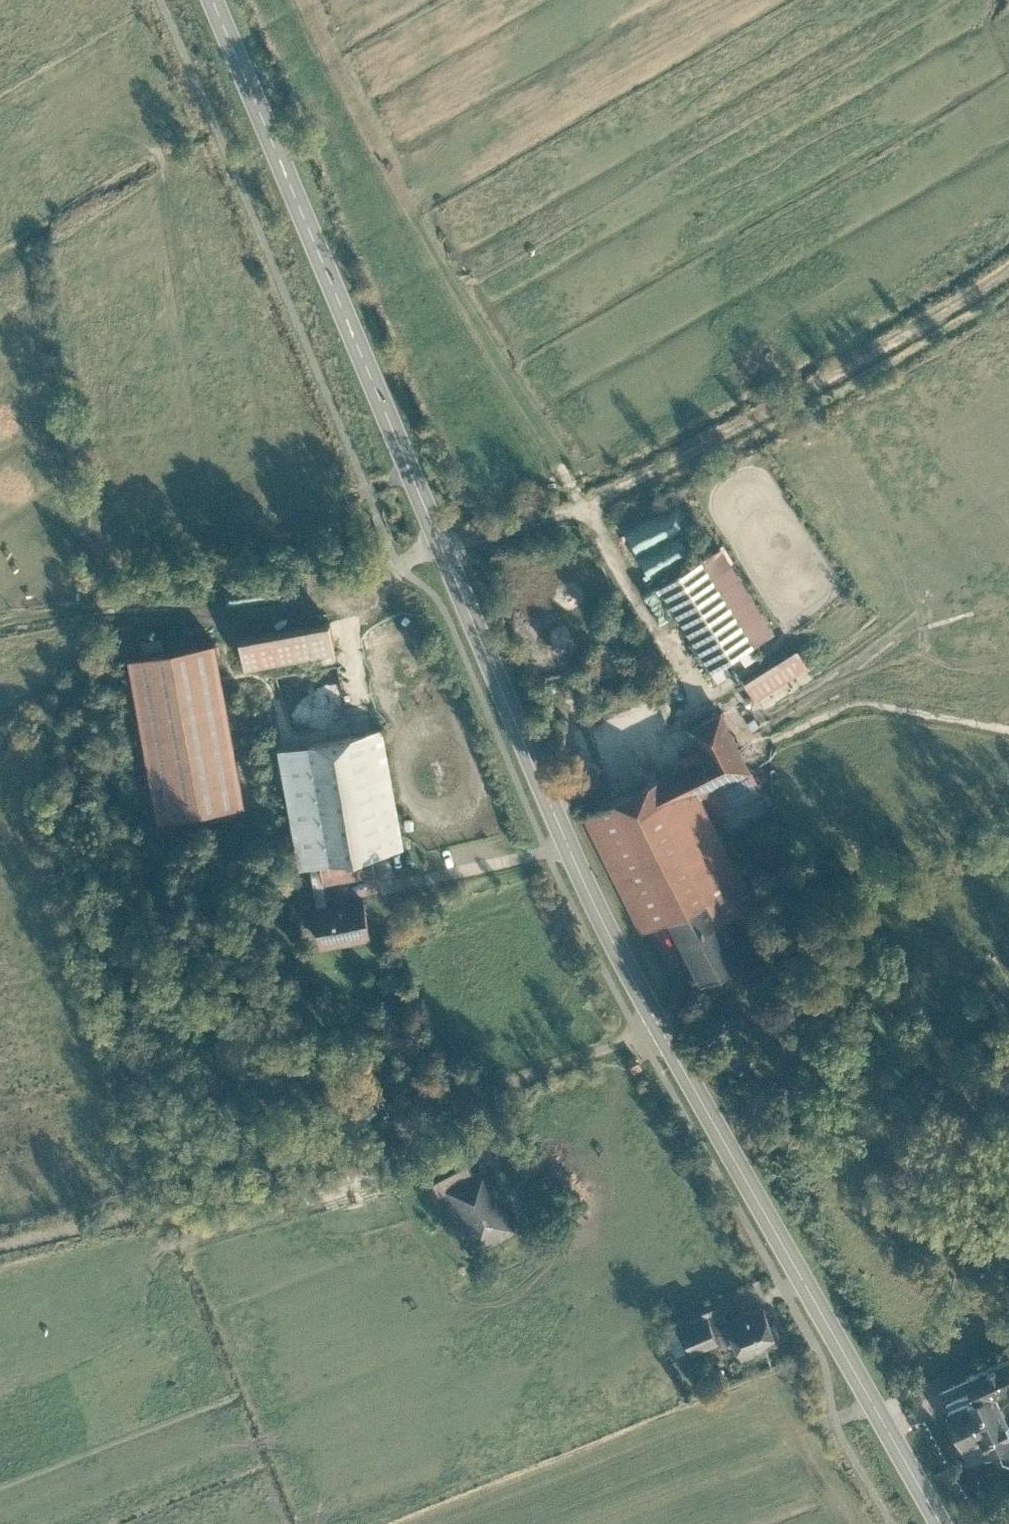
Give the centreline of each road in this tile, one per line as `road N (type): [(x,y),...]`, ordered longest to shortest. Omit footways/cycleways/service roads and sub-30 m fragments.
road 1 (tertiary): [(944,1523),(596,904),(217,0)]
road 2 (track): [(0,1247),(459,1120),(501,1091),(642,1037)]
road 3 (track): [(448,555),(468,541),(608,505),(917,332),(1008,270)]

